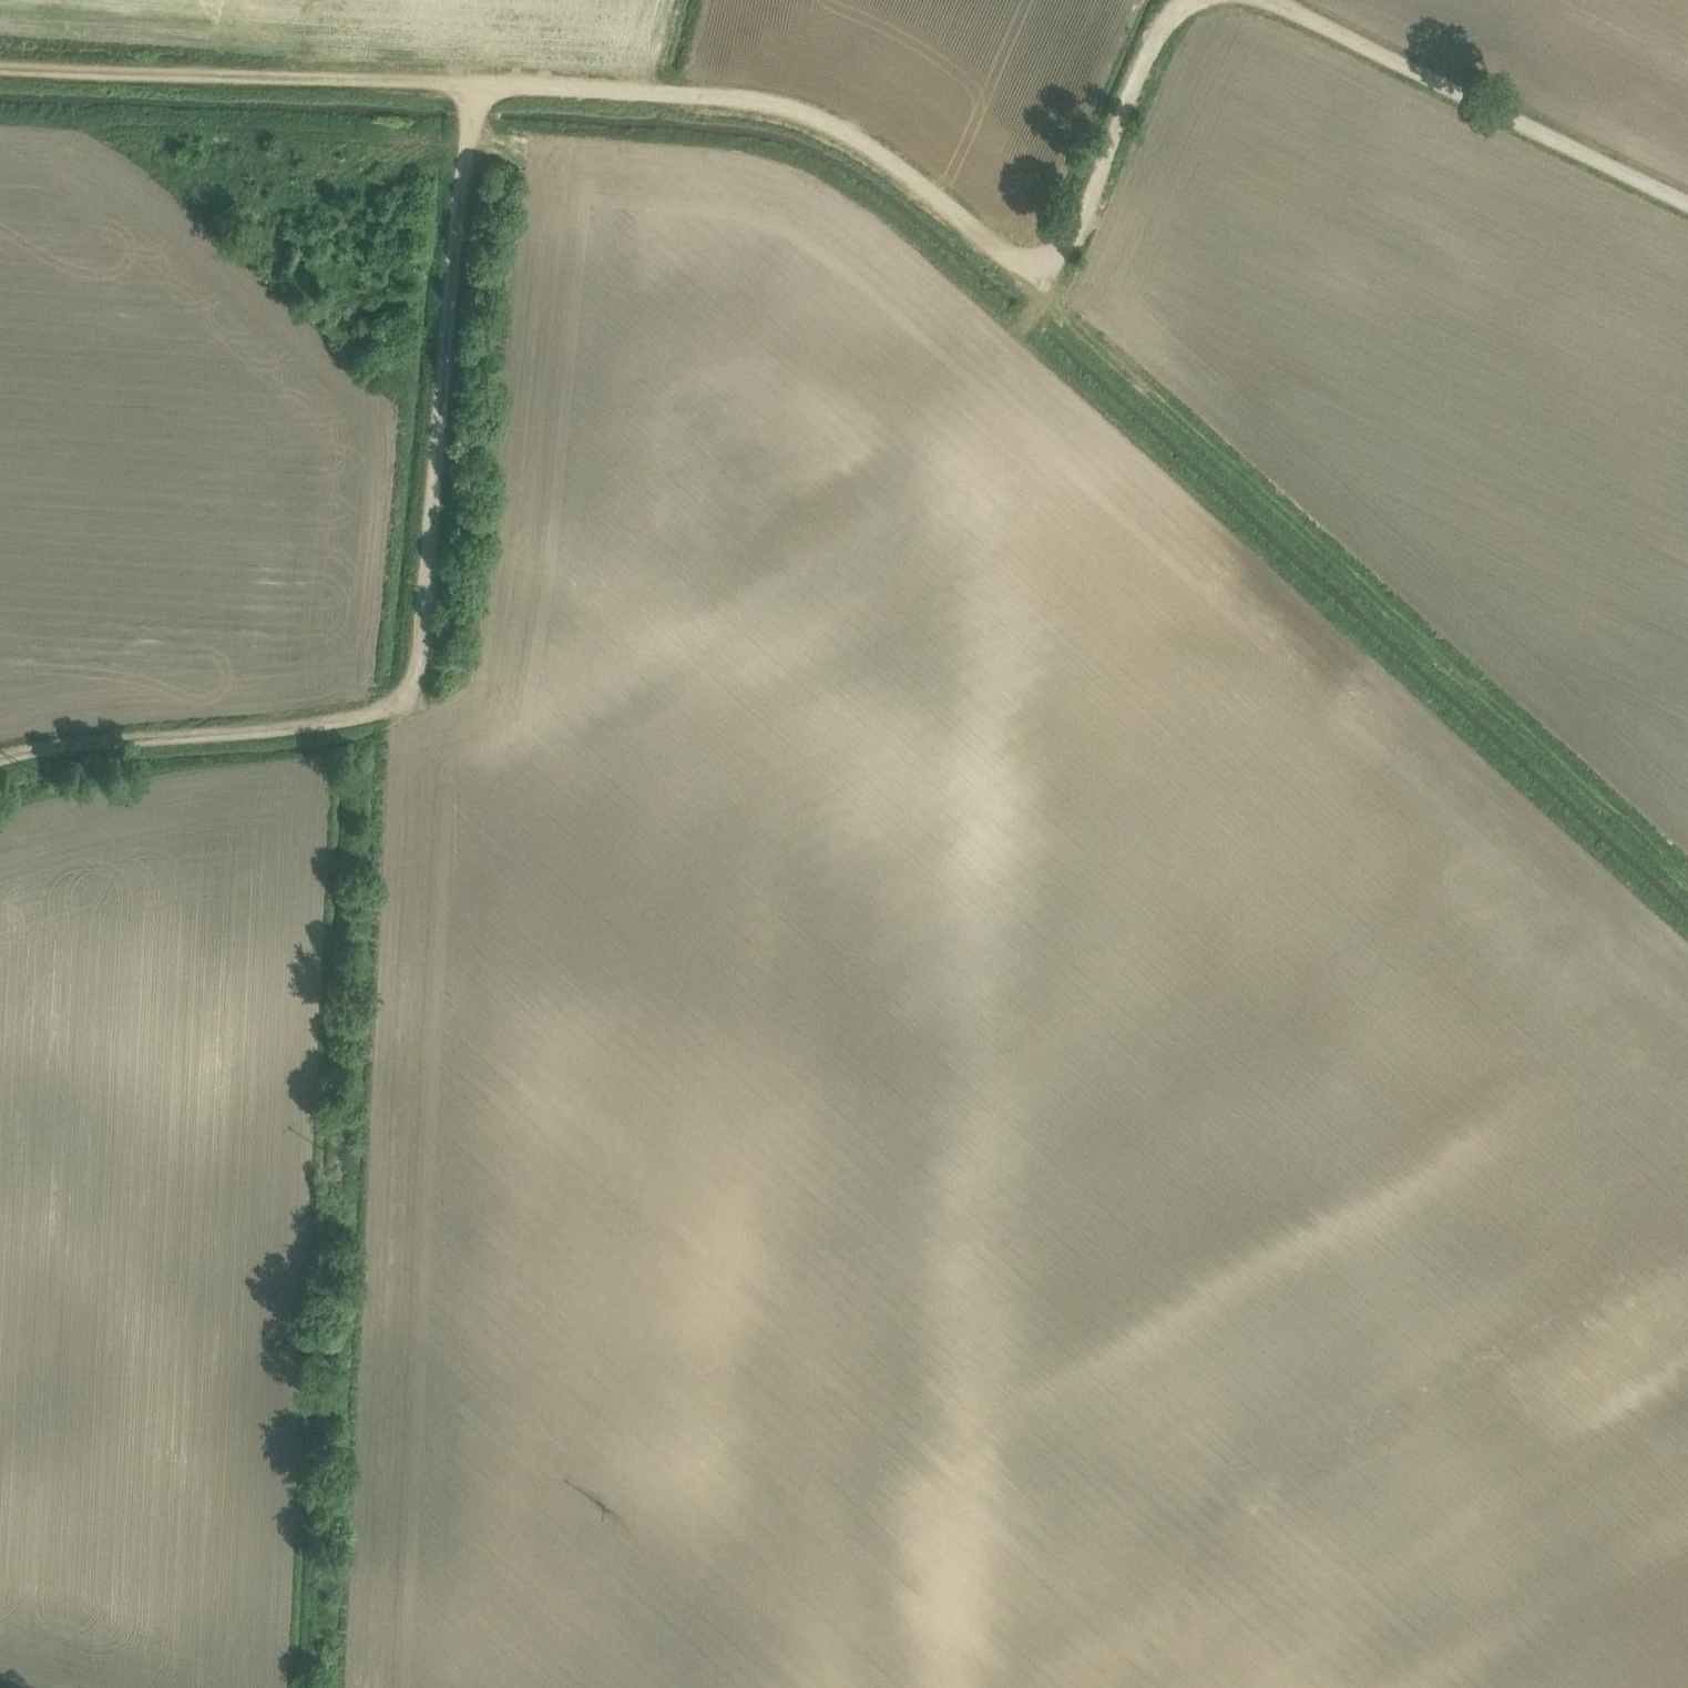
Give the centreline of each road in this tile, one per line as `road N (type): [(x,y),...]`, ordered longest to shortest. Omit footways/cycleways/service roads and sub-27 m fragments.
road 1 (track): [(969,420),(725,625),(225,725),(50,739),(0,760)]
road 2 (track): [(969,420),(1067,197),(1168,11),(1181,0)]
road 3 (track): [(1264,0),(1687,206)]

